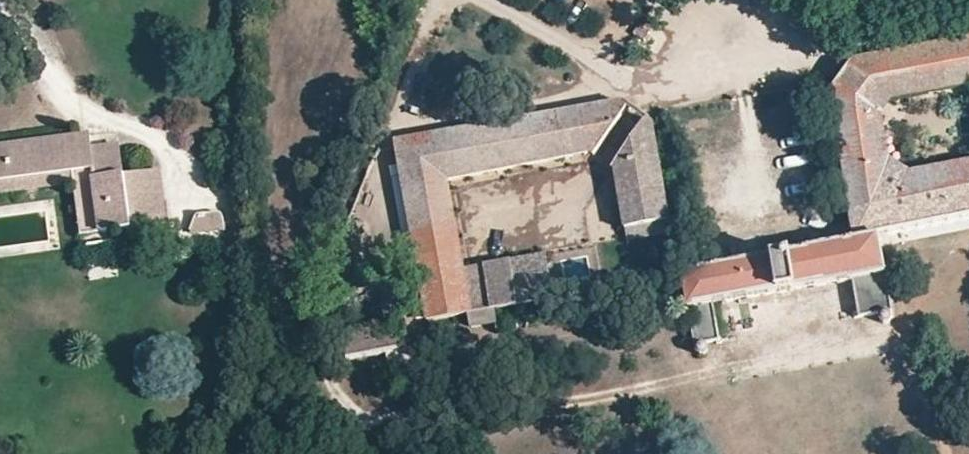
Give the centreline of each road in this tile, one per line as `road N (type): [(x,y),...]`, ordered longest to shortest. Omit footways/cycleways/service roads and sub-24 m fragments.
road 1 (track): [(968,21),(630,83),(471,0)]

